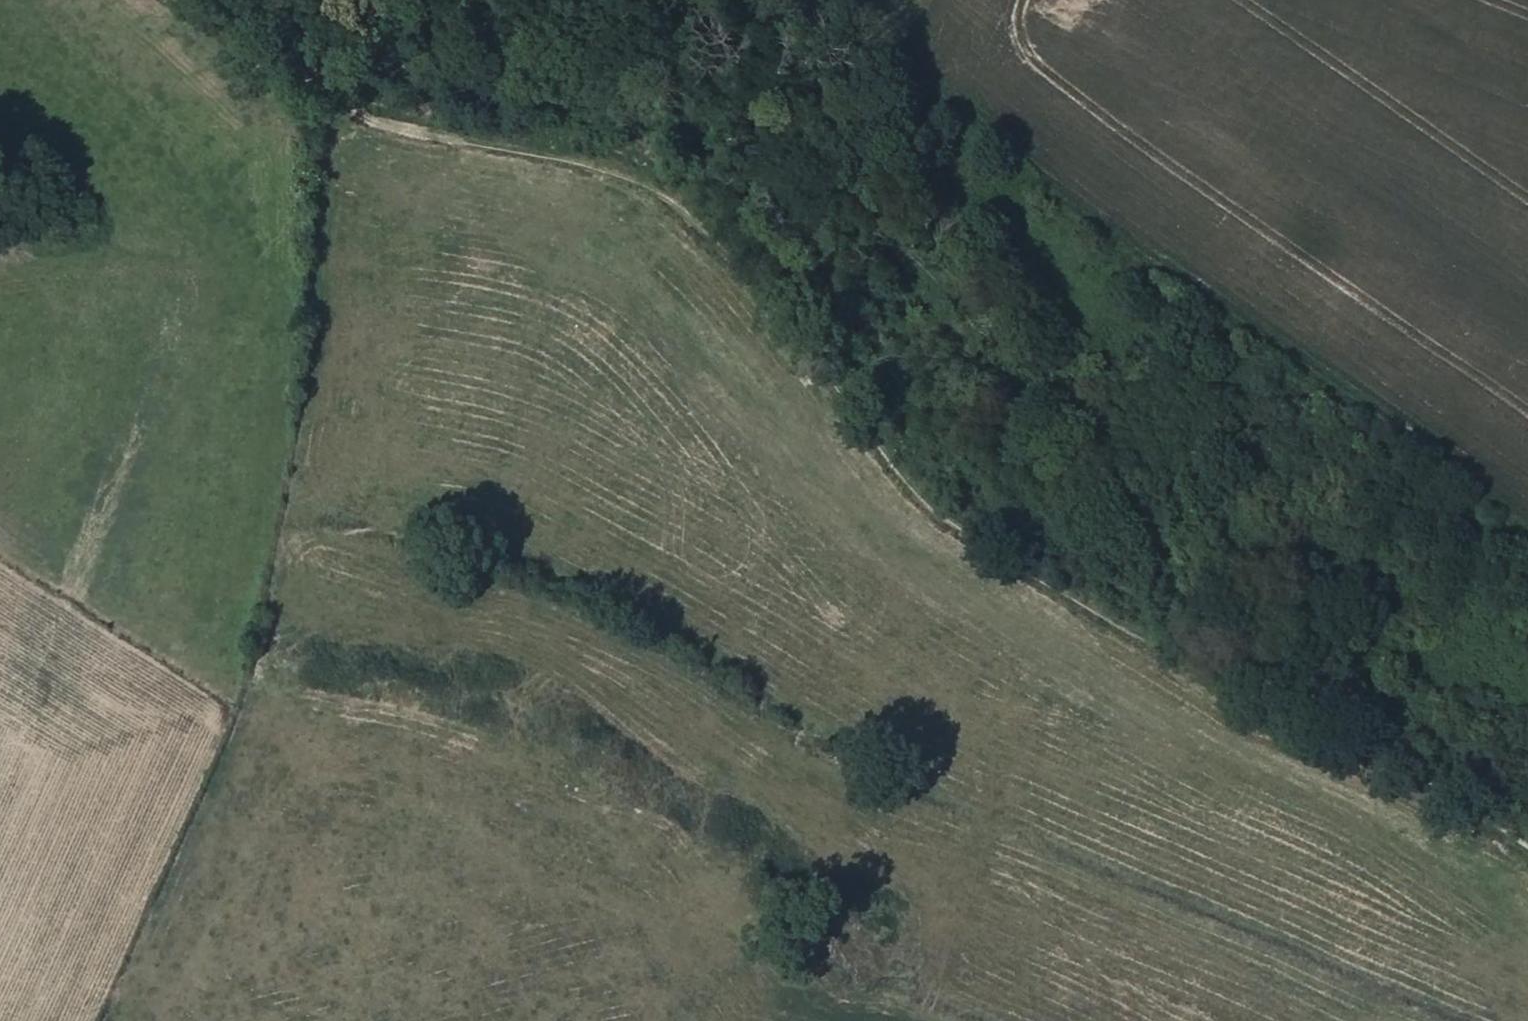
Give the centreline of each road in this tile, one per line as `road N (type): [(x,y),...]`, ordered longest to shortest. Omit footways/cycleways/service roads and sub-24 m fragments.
road 1 (track): [(190,0),(281,73),(398,128),(533,147),(644,176),(694,218),(774,311),(875,454),(937,517),(1496,825),(1527,854)]

